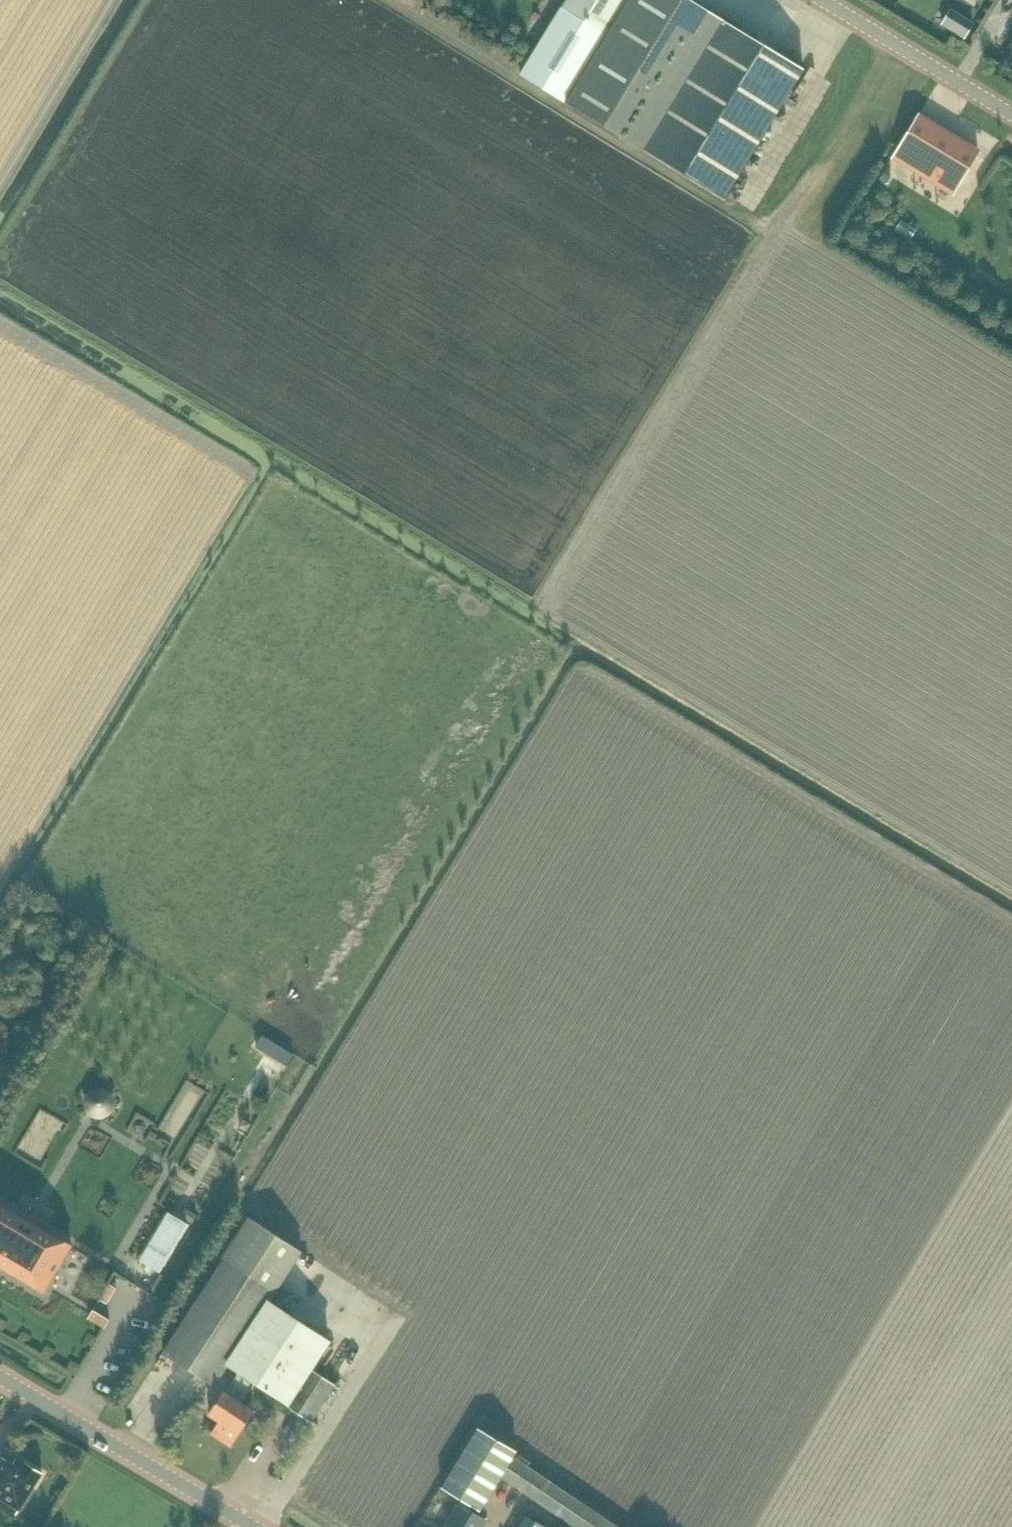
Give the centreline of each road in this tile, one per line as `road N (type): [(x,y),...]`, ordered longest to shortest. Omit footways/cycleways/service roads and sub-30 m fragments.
road 1 (unclassified): [(250,1526),(0,1379)]
road 2 (unclassified): [(1011,116),(821,0)]

